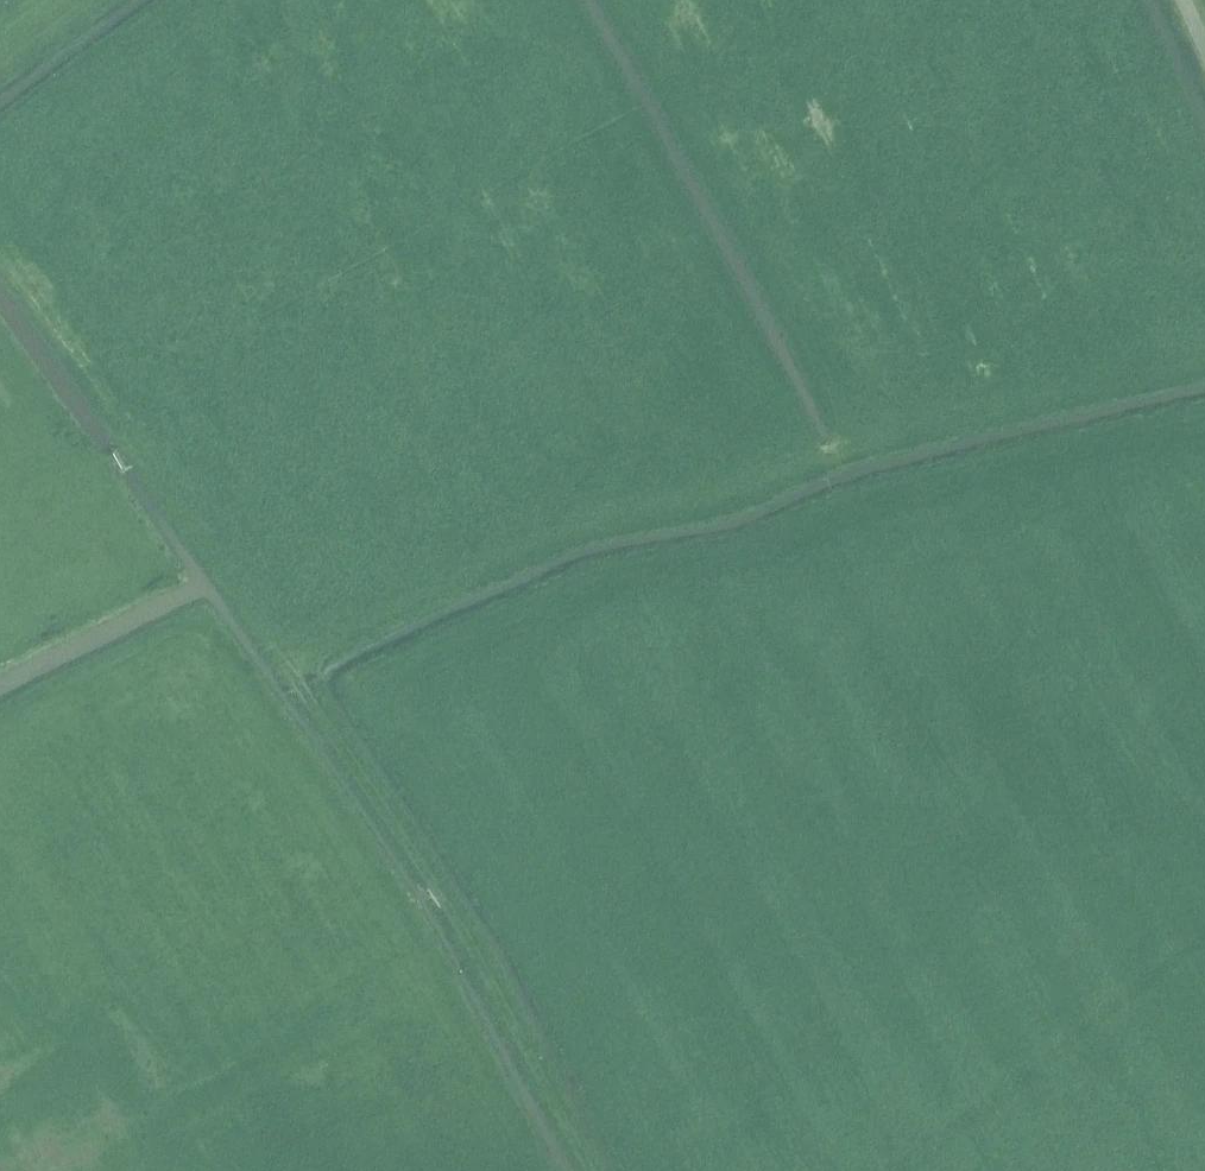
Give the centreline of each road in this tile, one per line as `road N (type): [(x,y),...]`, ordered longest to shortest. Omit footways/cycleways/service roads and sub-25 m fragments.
road 1 (track): [(590,1170),(457,924),(292,676)]

